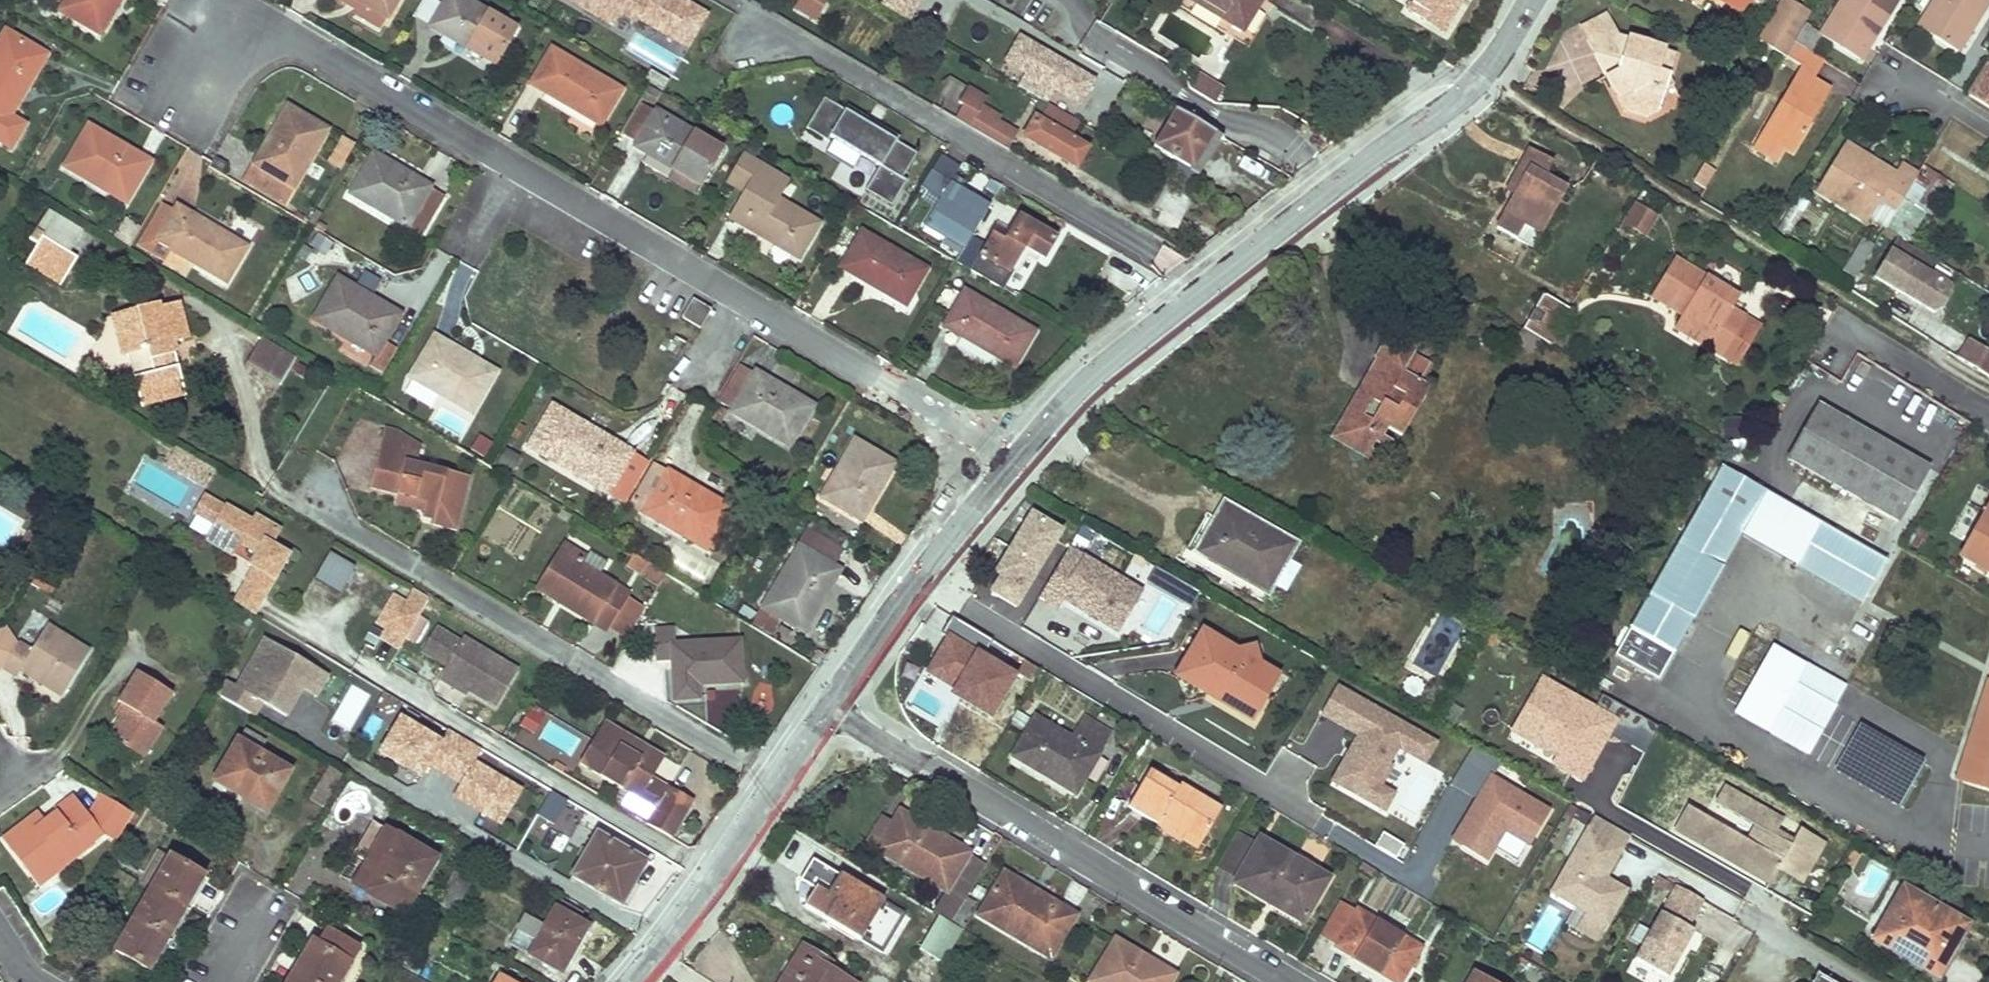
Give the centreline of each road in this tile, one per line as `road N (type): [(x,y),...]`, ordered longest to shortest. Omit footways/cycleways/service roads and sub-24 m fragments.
road 1 (residential): [(169,74),(257,13),(610,215),(1008,461)]
road 2 (residential): [(774,783),(312,495)]
road 3 (residential): [(829,703),(1291,981)]
road 4 (tertiary): [(1008,461),(1162,309),(1330,189)]
road 5 (tertiary): [(829,703),(923,563),(1008,461)]
road 6 (tertiary): [(1330,189),(1489,66),(1525,0)]
road 7 (tertiary): [(635,981),(774,783)]

